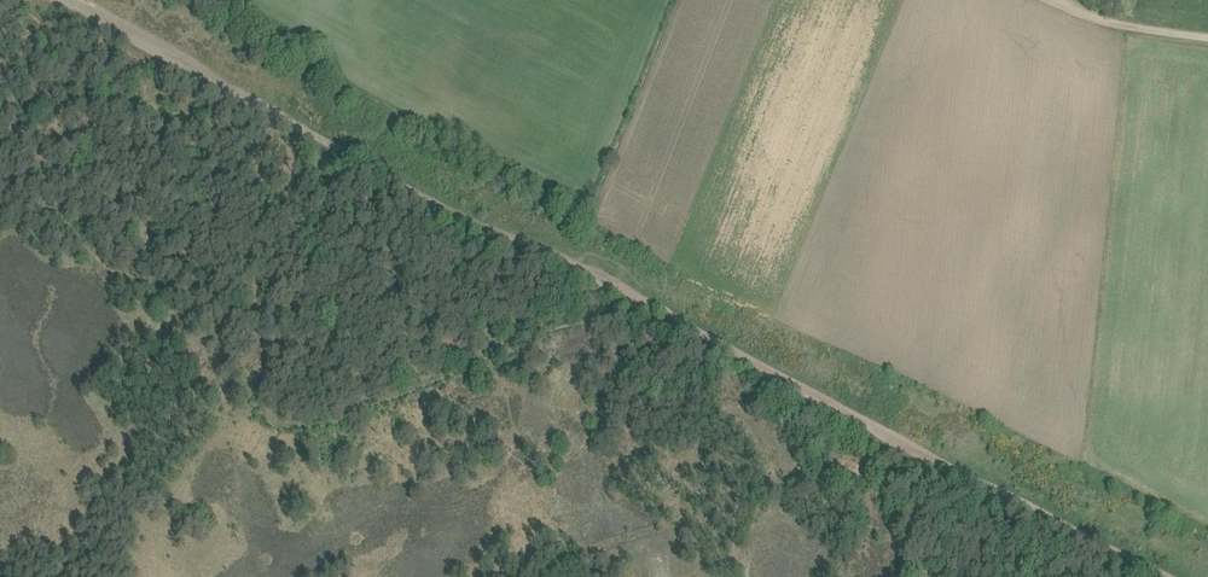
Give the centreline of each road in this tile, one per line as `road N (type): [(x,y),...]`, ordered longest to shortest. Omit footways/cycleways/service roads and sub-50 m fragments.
road 1 (track): [(636,298),(571,259),(498,239),(73,0)]

